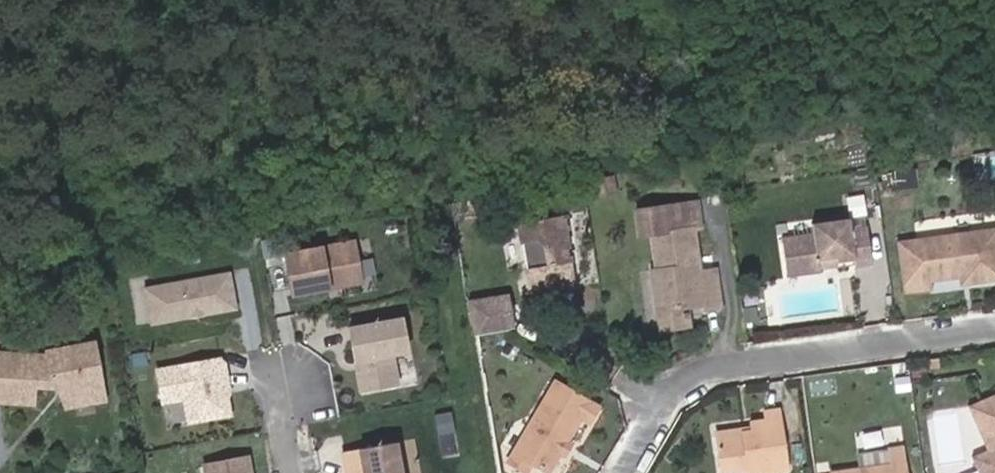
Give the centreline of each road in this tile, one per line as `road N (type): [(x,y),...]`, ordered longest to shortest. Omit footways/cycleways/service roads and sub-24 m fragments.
road 1 (residential): [(994,343),(677,378),(628,472)]

